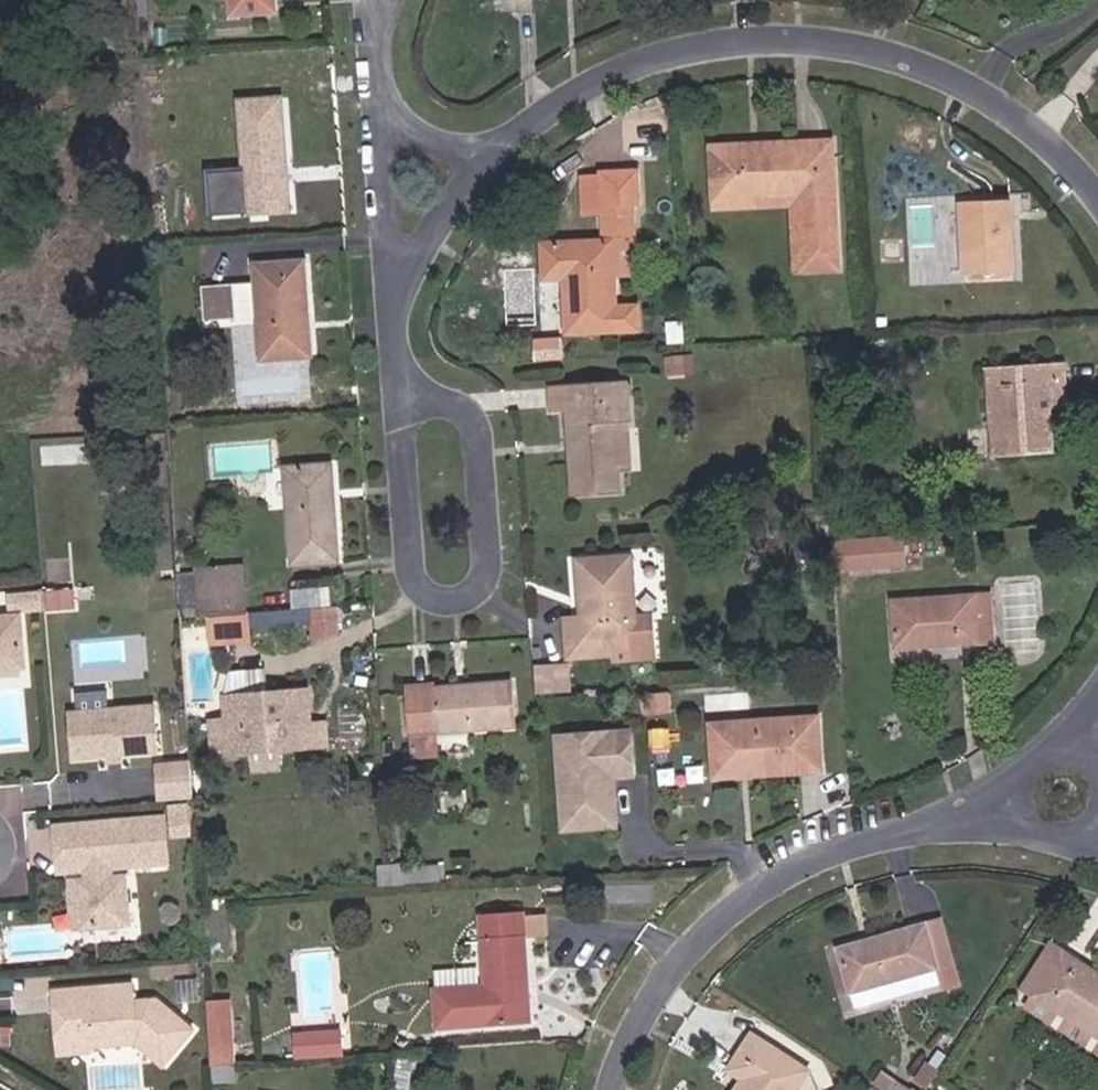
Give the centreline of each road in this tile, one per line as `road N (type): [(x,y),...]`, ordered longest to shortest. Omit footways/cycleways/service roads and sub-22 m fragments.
road 1 (residential): [(1097,197),(1047,144),(968,89),(860,49),(796,43),(684,53),(594,84),(512,146)]
road 2 (residential): [(615,1089),(668,974),(766,892),(865,847),(1009,811)]
road 3 (residential): [(405,404),(419,593),(445,605),(480,597),(491,571),(476,420),(443,405)]
road 4 (residential): [(385,105),(398,311)]
road 5 (residential): [(512,146),(436,227),(398,311)]
road 6 (residential): [(512,146),(457,150),(385,105)]

